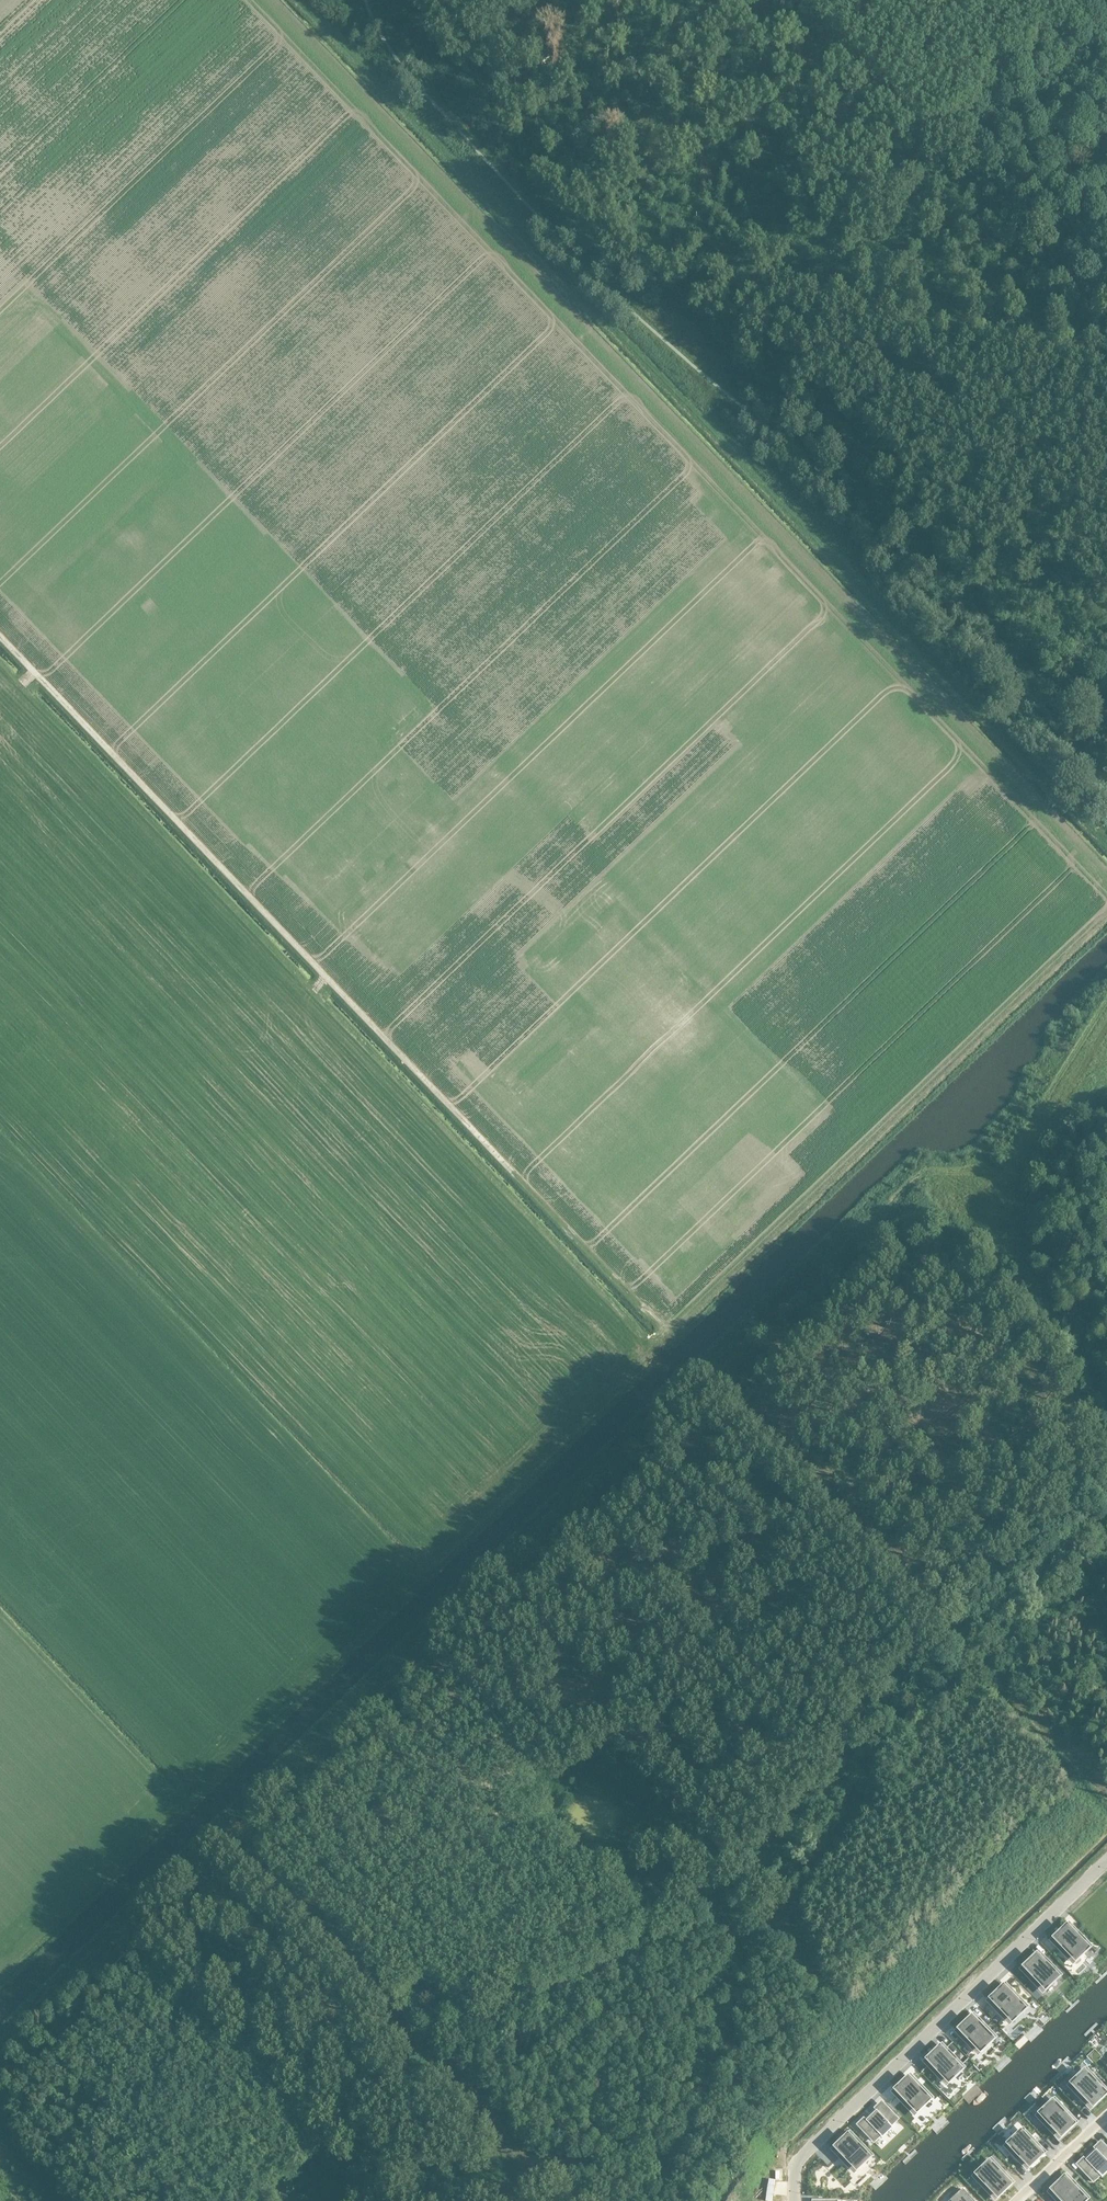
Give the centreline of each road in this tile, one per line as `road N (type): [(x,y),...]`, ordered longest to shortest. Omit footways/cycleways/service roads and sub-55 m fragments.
road 1 (residential): [(1106,1865),(795,2162),(794,2200)]
road 2 (residential): [(1012,2200),(1106,2111)]

